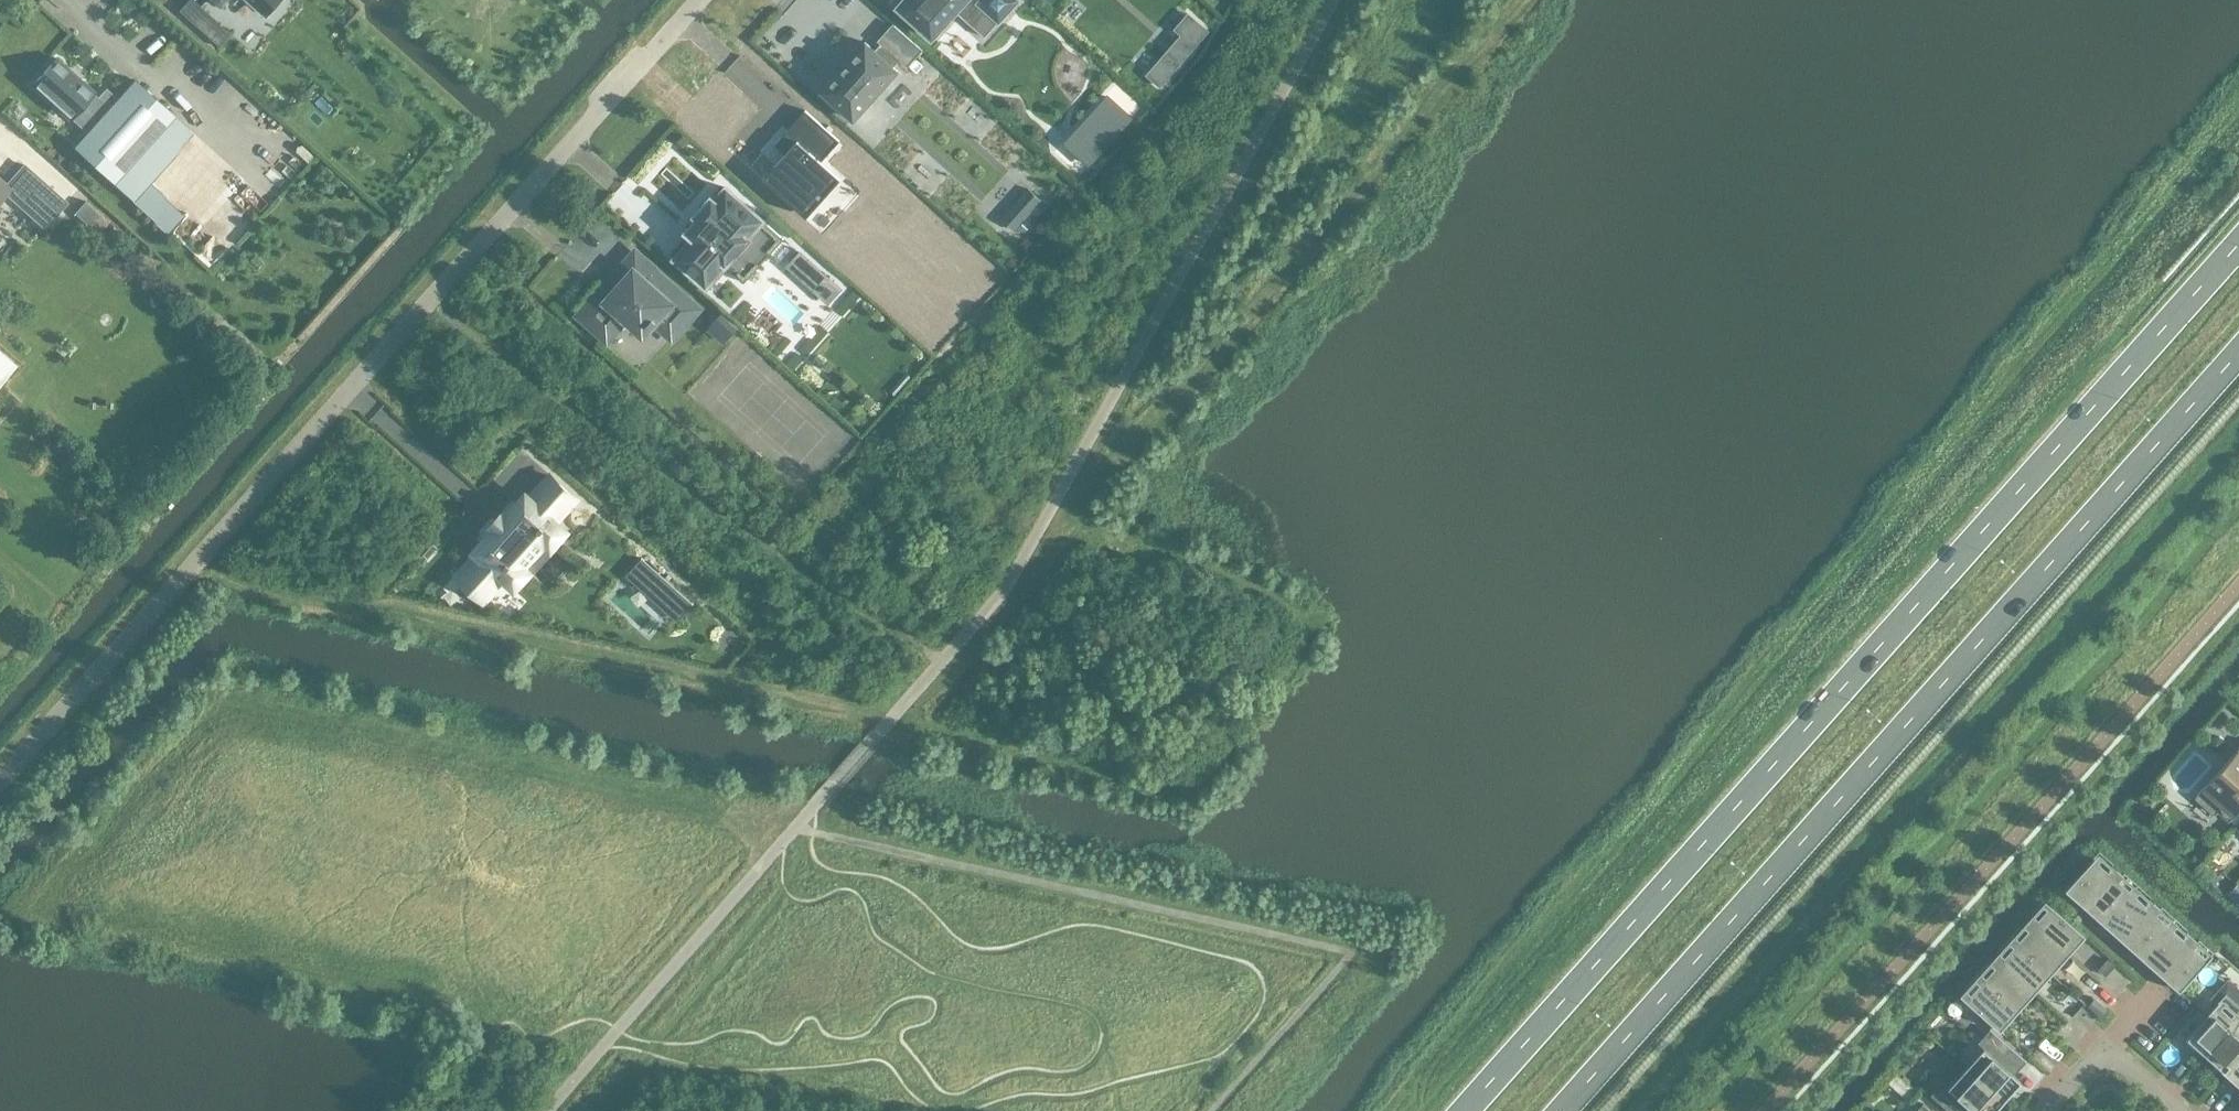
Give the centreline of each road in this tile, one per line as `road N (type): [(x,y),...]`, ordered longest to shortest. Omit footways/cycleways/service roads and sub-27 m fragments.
road 1 (trunk): [(2238,244),(1468,1110)]
road 2 (residential): [(0,782),(700,0)]
road 3 (trunk): [(1565,1110),(2238,357)]

